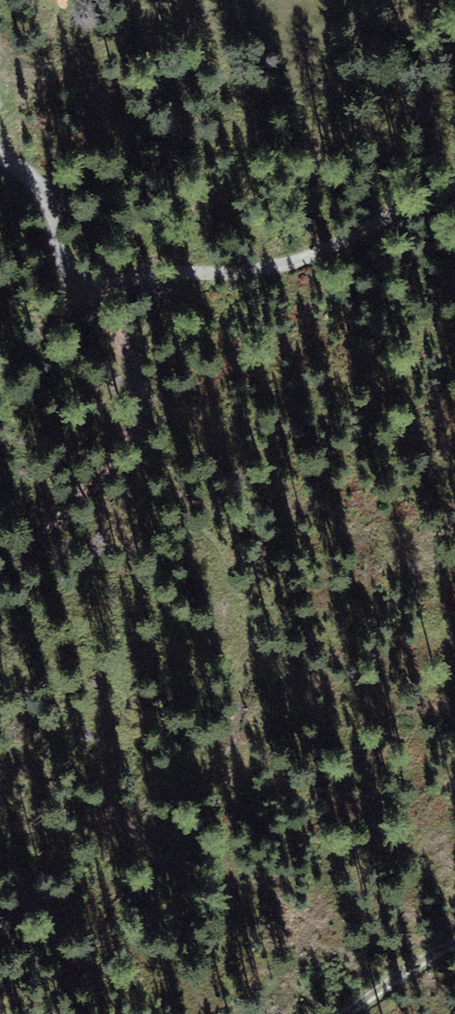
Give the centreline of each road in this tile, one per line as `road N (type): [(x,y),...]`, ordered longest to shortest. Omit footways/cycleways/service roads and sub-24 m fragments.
road 1 (track): [(454,179),(379,225),(272,272),(86,281),(62,252),(49,199),(0,155)]
road 2 (track): [(0,577),(73,508),(137,427),(146,391),(137,363),(86,281)]
road 3 (track): [(344,1013),(454,941)]

